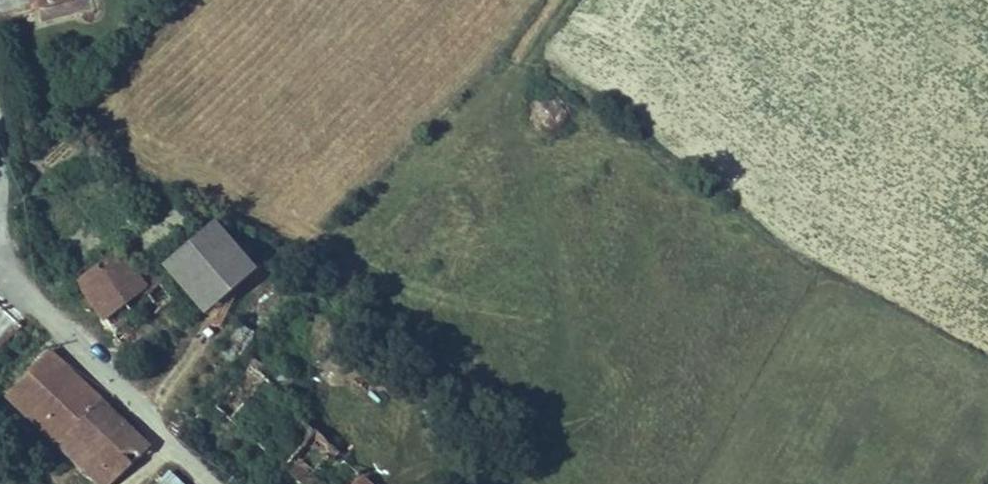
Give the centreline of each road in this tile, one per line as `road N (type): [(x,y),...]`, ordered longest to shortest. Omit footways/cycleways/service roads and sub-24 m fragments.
road 1 (unclassified): [(0,275),(209,483)]

